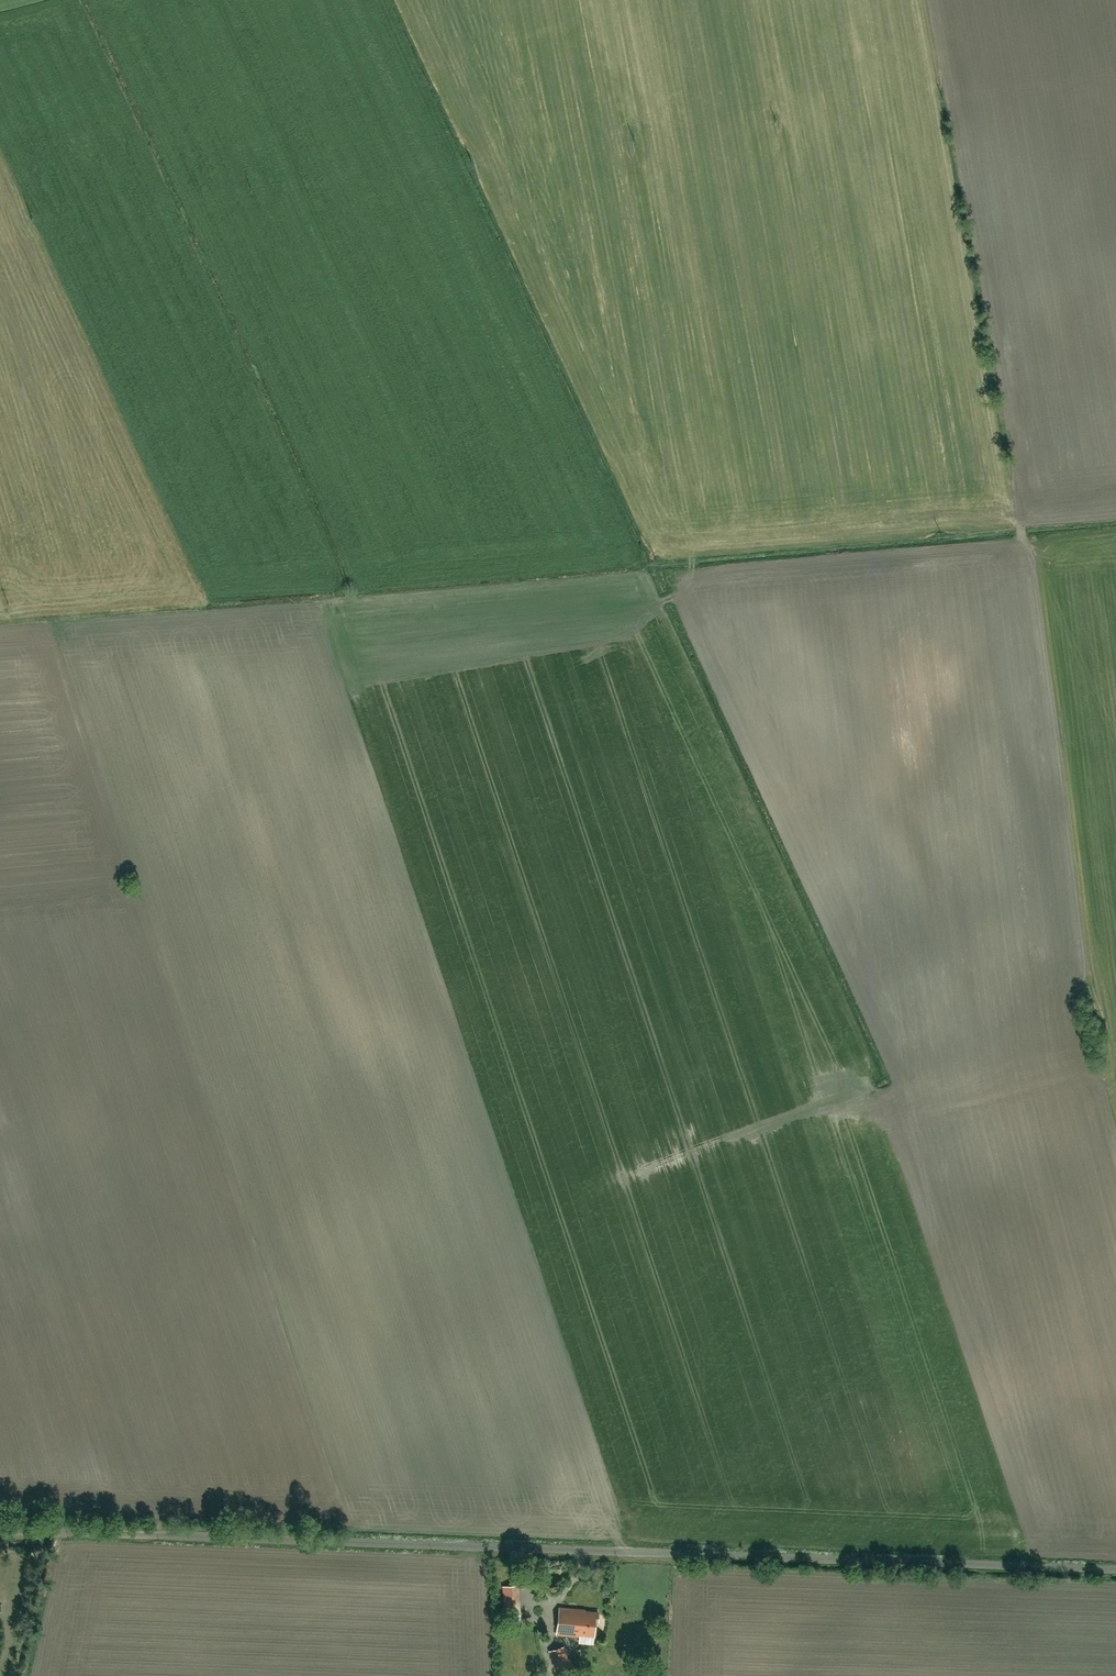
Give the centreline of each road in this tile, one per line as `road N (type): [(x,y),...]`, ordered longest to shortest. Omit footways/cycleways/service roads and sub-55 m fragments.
road 1 (residential): [(0,1529),(1115,1568)]

